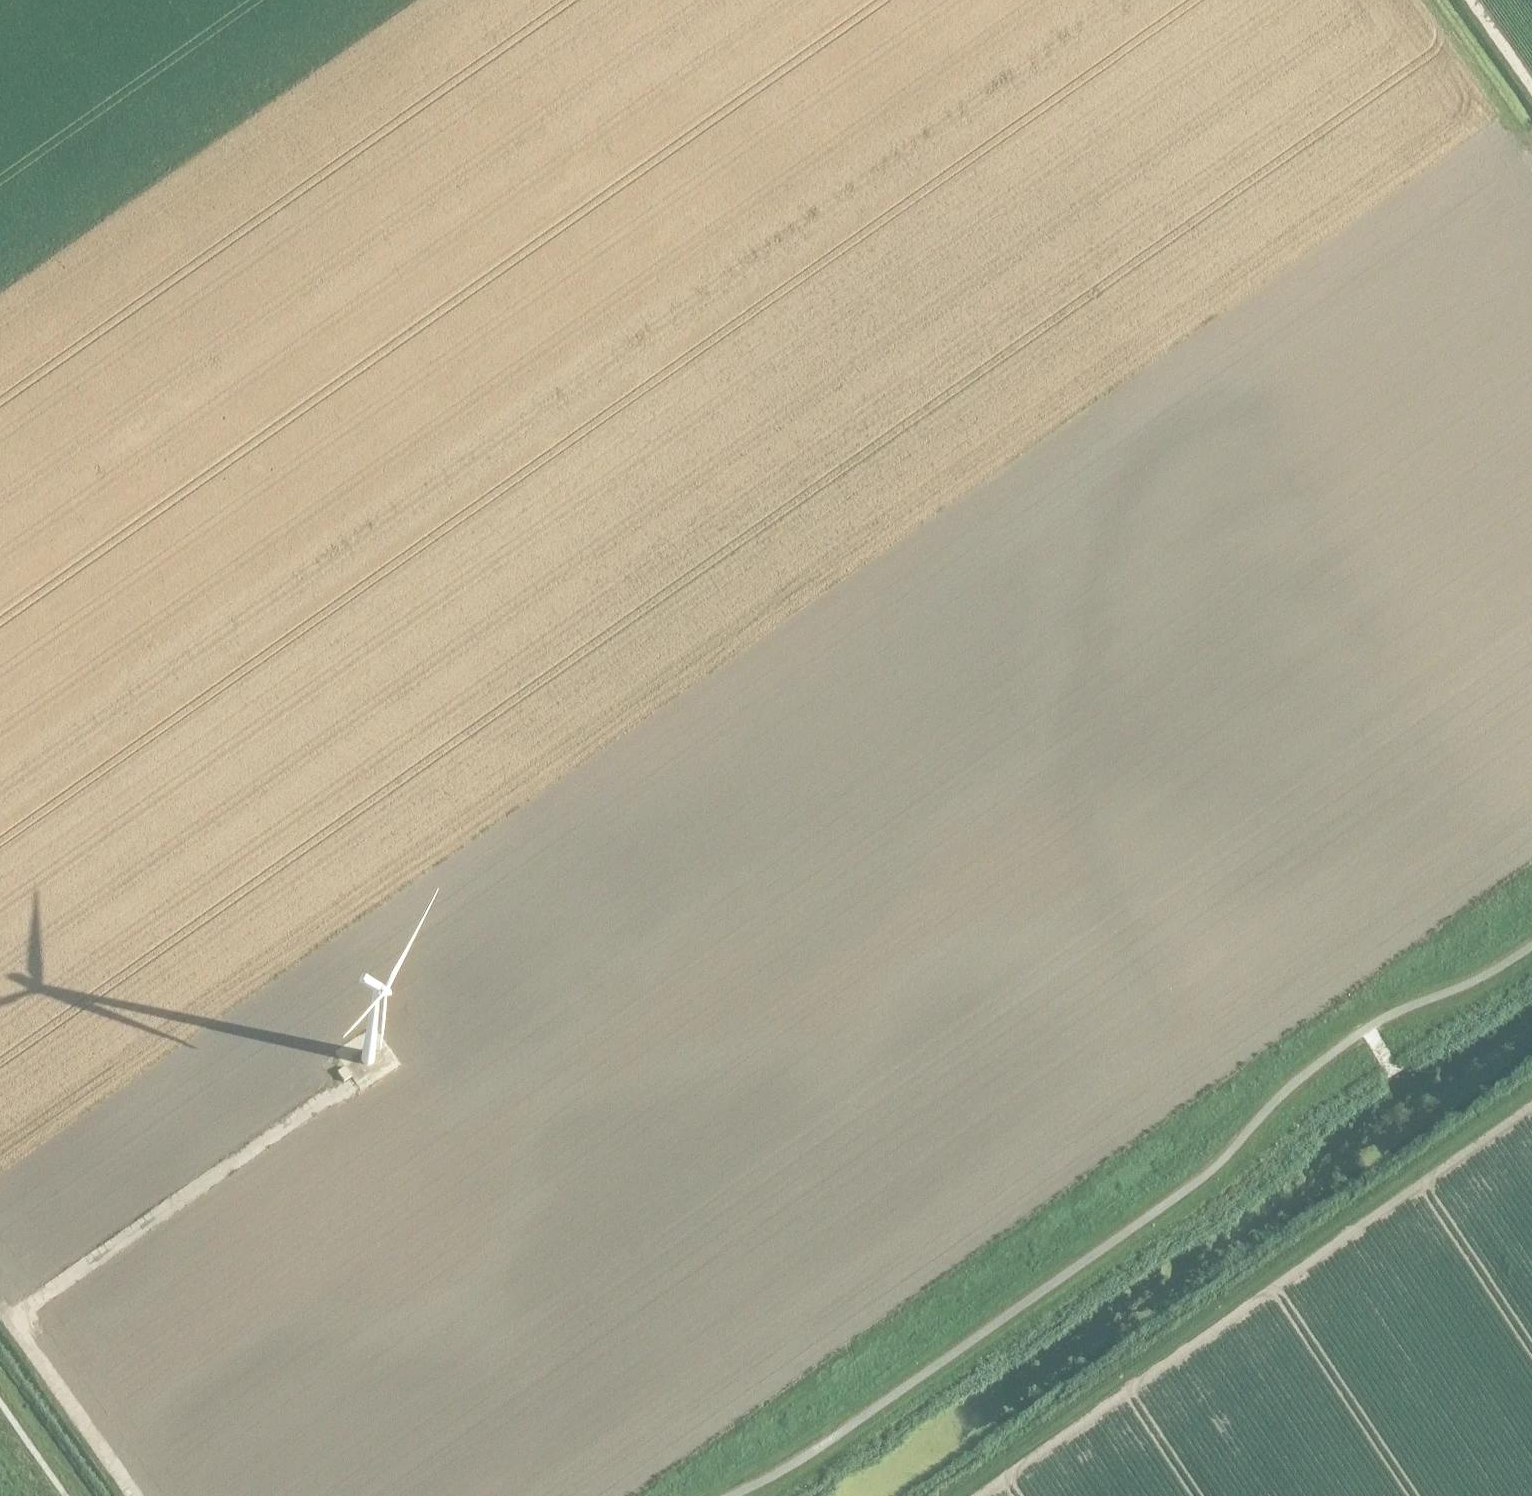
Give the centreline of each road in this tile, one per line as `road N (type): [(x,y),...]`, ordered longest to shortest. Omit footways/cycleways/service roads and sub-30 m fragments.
road 1 (track): [(138,1495),(22,1332),(26,1306),(356,1086)]

